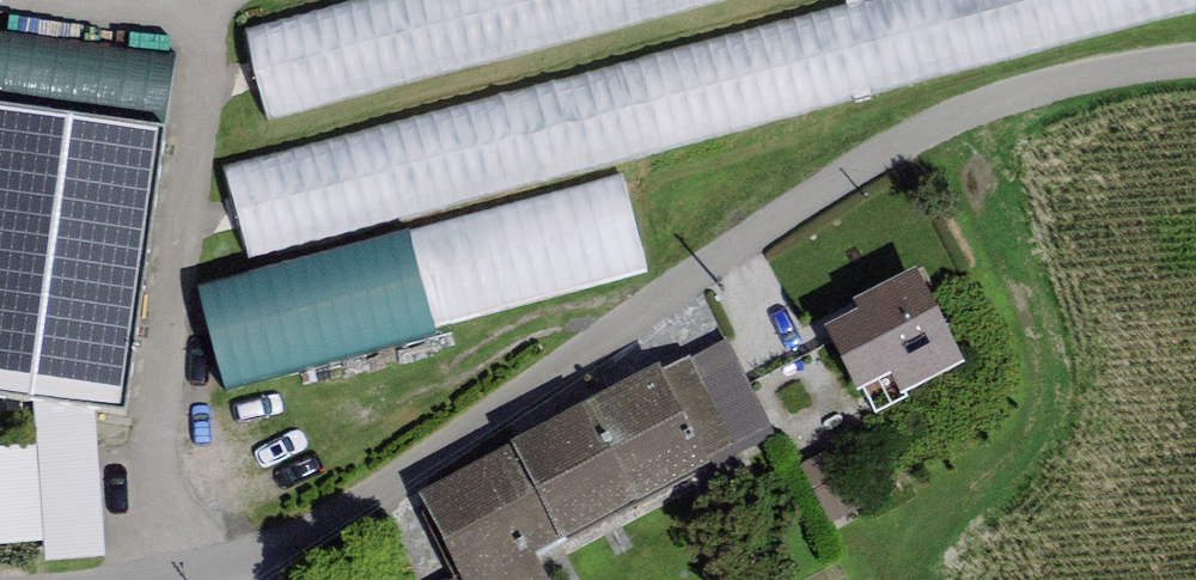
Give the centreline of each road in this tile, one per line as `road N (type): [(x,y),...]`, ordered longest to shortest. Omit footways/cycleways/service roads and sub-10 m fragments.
road 1 (unclassified): [(1195,66),(1072,89),(951,131),(736,254),(227,570),(164,579)]

